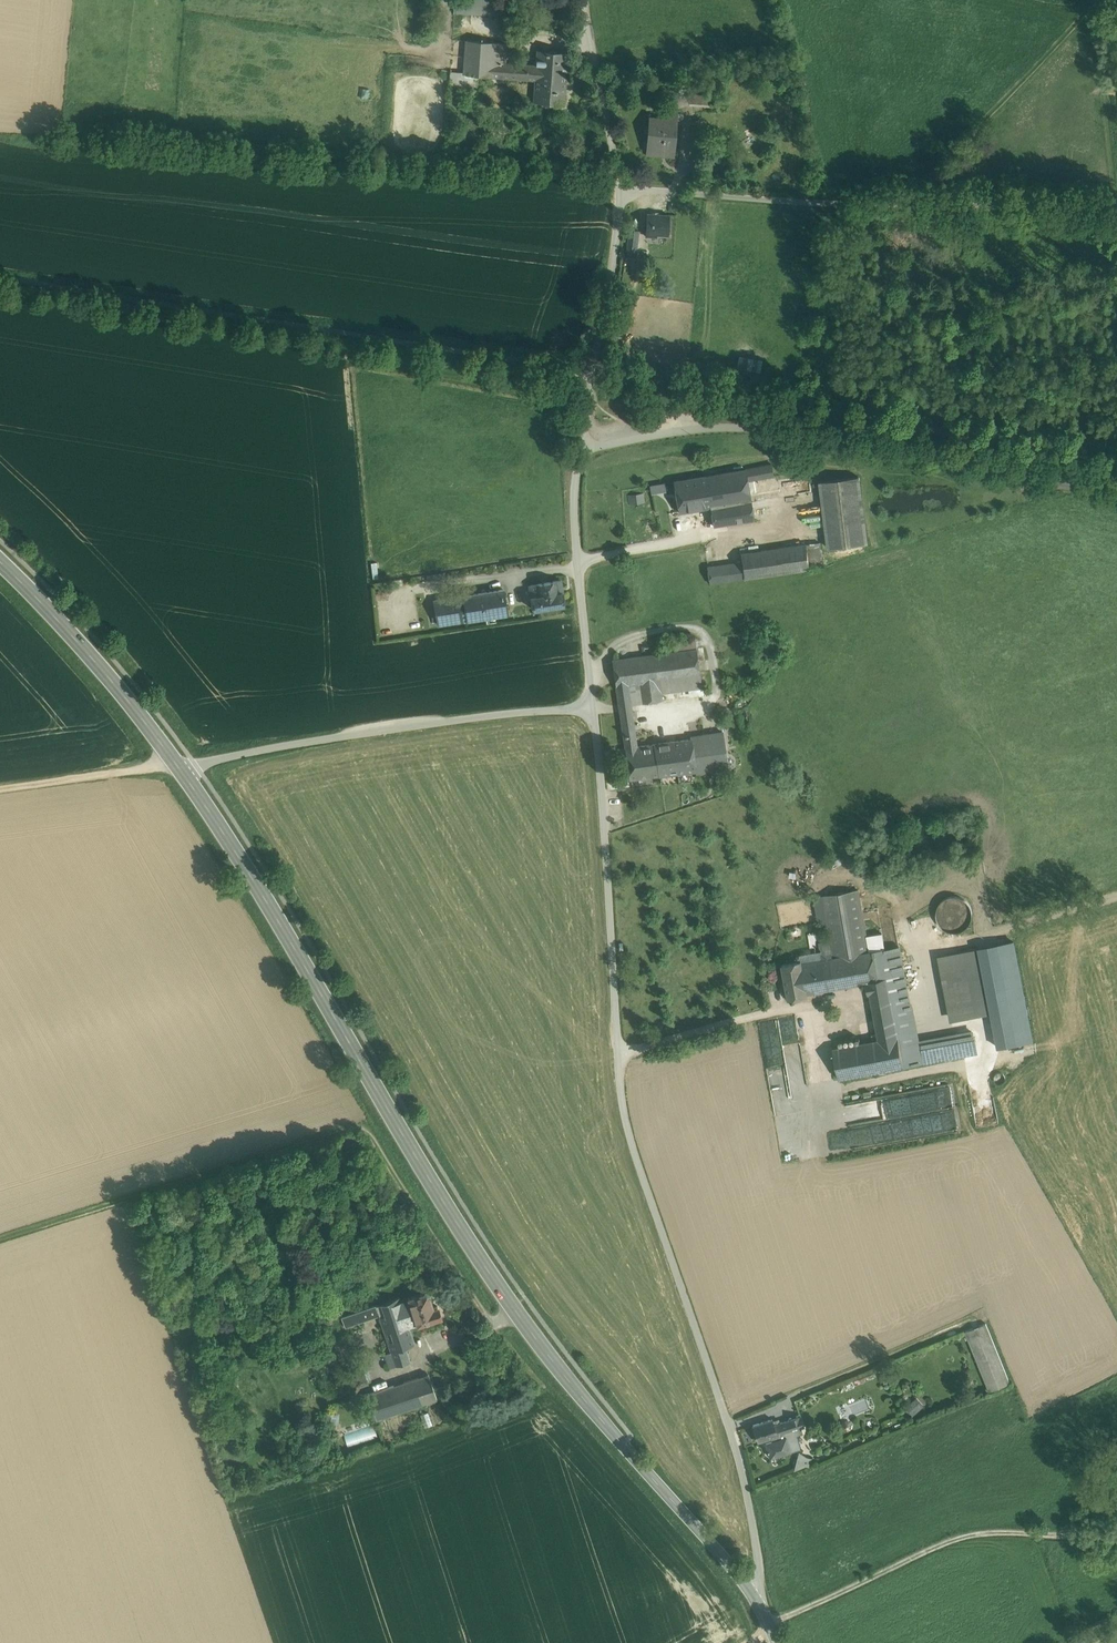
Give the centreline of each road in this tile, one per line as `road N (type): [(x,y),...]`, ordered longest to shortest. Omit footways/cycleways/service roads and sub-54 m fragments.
road 1 (secondary): [(757,1603),(516,1312),(176,764)]
road 2 (unclassified): [(593,708),(623,1121),(723,1408),(753,1530),(757,1603)]
road 3 (track): [(1116,896),(925,957),(938,1029),(982,1023),(987,1058),(833,1090),(817,1006),(777,1011)]
road 4 (track): [(489,1326),(369,1137),(356,1129),(0,1238)]
road 5 (unclassified): [(585,443),(718,426),(1116,495)]
road 6 (unclassified): [(624,191),(829,204),(1116,205)]
road 7 (unclassified): [(176,764),(444,721),(593,708)]
road 8 (track): [(770,1622),(962,1535),(1063,1537),(1116,1526)]
road 9 (secondary): [(176,764),(115,683),(0,561)]
road 10 (unclassified): [(585,443),(574,506),(593,708)]
road 11 (unclassified): [(624,191),(585,443)]
road 12 (unclassified): [(579,0),(624,191)]
road 13 (track): [(176,764),(0,789)]

